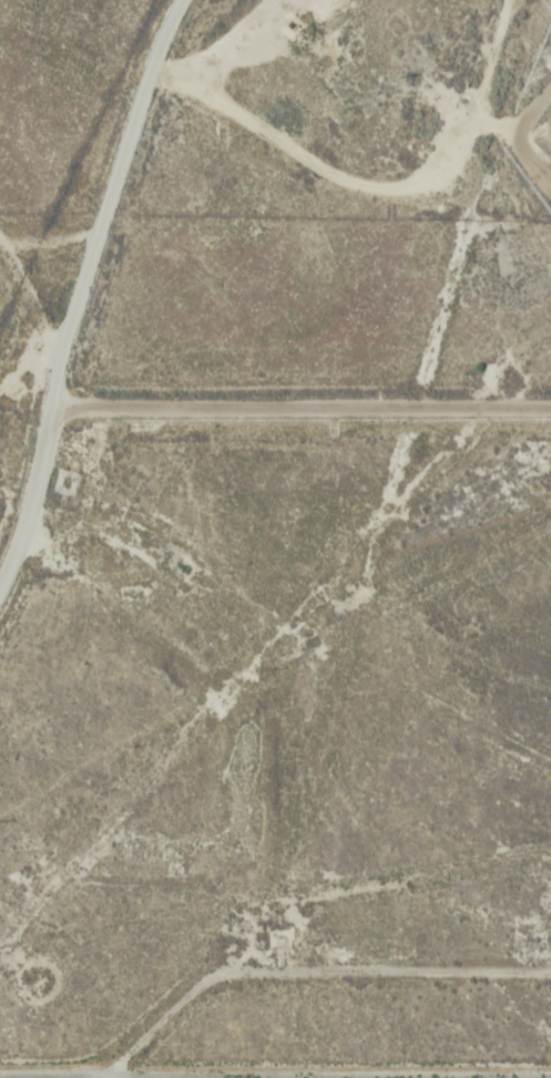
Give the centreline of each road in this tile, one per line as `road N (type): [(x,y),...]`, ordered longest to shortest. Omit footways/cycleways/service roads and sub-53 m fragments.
road 1 (residential): [(550,1075),(0,1077)]
road 2 (track): [(49,398),(550,410)]
road 3 (track): [(171,0),(49,355)]
road 4 (track): [(0,235),(49,355),(49,398),(0,533)]

